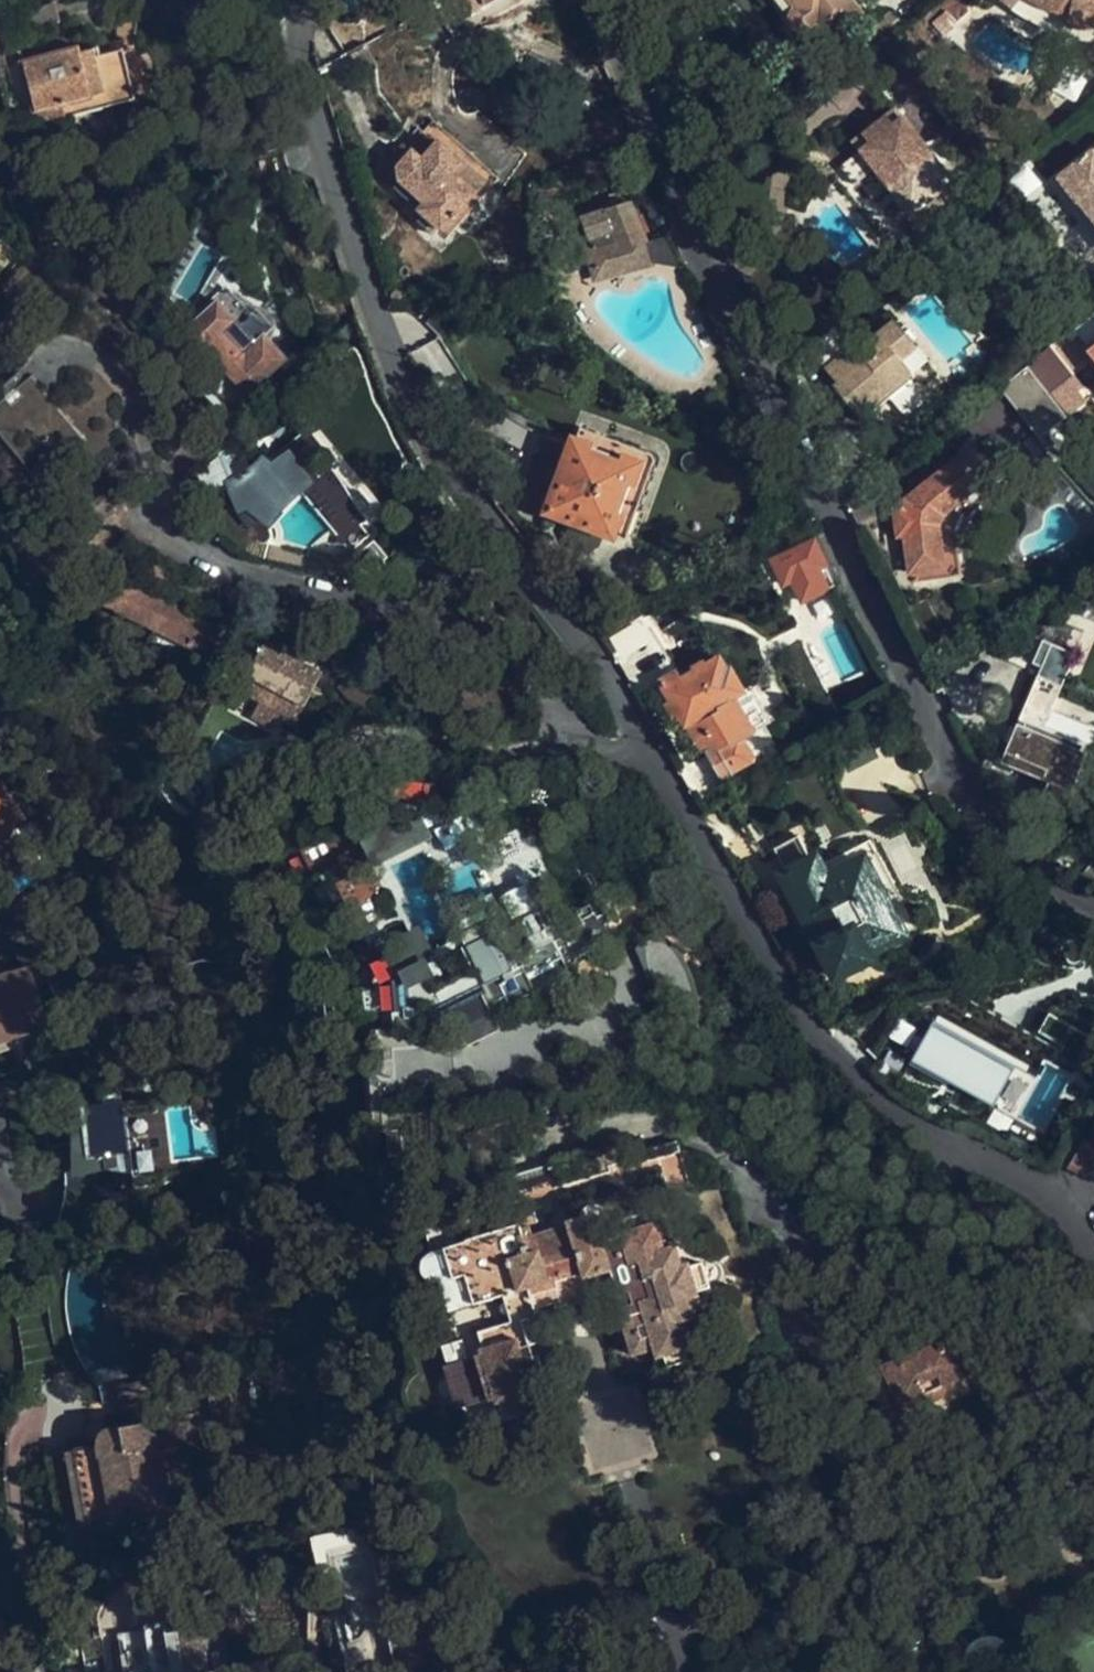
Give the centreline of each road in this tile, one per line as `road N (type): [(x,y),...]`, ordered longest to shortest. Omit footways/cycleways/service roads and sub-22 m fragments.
road 1 (residential): [(295,0),(294,42),(324,160),(415,420),(604,673),(818,1037),(872,1089),(961,1144),(1049,1186),(1093,1243)]
road 2 (residential): [(602,0),(704,271),(934,743),(1001,845),(1093,900)]
road 3 (track): [(581,735),(497,748),(406,731),(365,741)]

